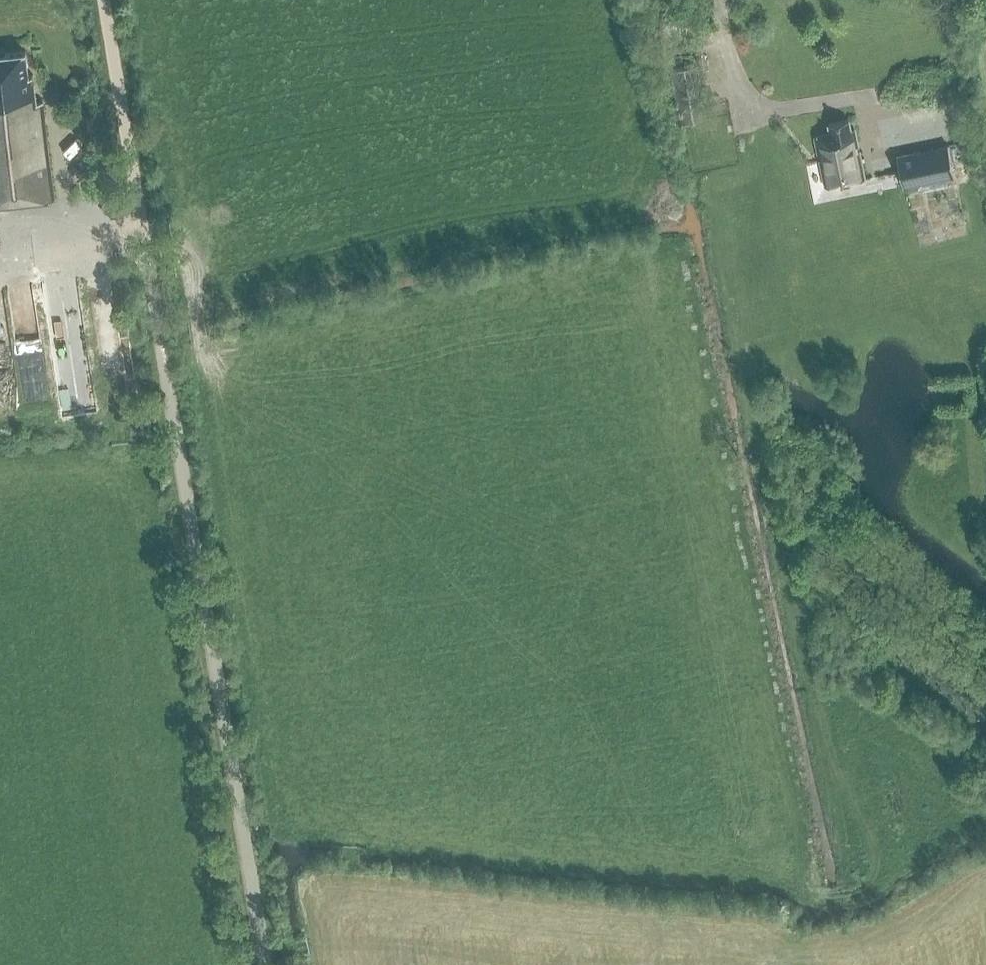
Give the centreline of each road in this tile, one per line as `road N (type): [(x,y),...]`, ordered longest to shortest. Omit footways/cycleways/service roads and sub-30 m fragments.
road 1 (unclassified): [(266,964),(103,0)]

